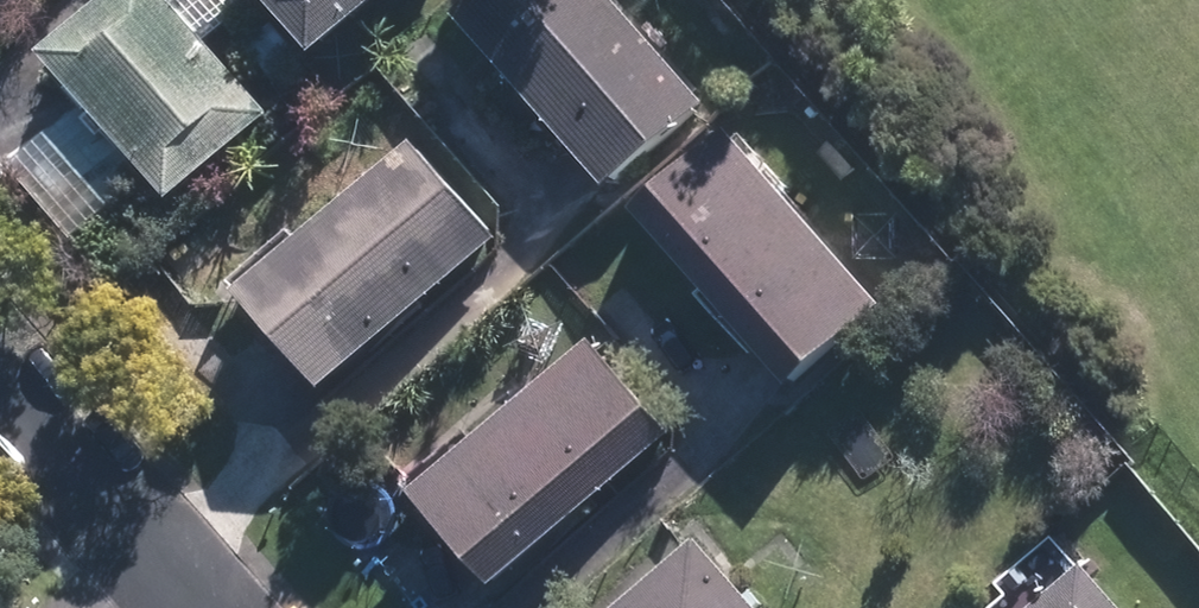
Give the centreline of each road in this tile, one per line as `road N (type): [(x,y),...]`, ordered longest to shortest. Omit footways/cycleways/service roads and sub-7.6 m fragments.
road 1 (residential): [(197,607),(0,386)]

